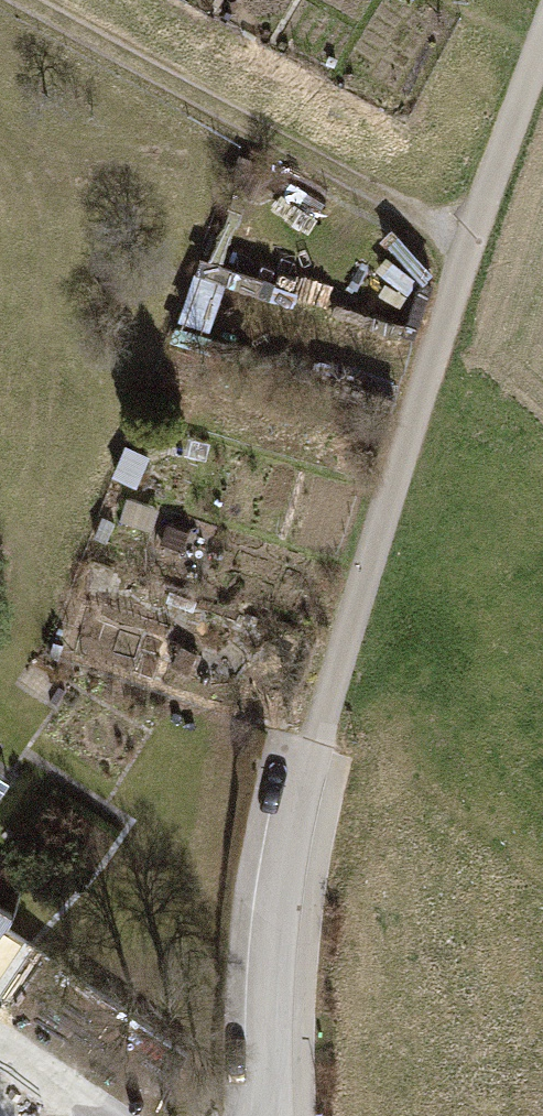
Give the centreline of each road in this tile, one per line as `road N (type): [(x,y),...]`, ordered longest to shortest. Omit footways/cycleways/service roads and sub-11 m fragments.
road 1 (track): [(306,761),(471,244),(542,48)]
road 2 (track): [(471,244),(28,0)]
road 3 (residential): [(275,1115),(269,937),(306,761)]

